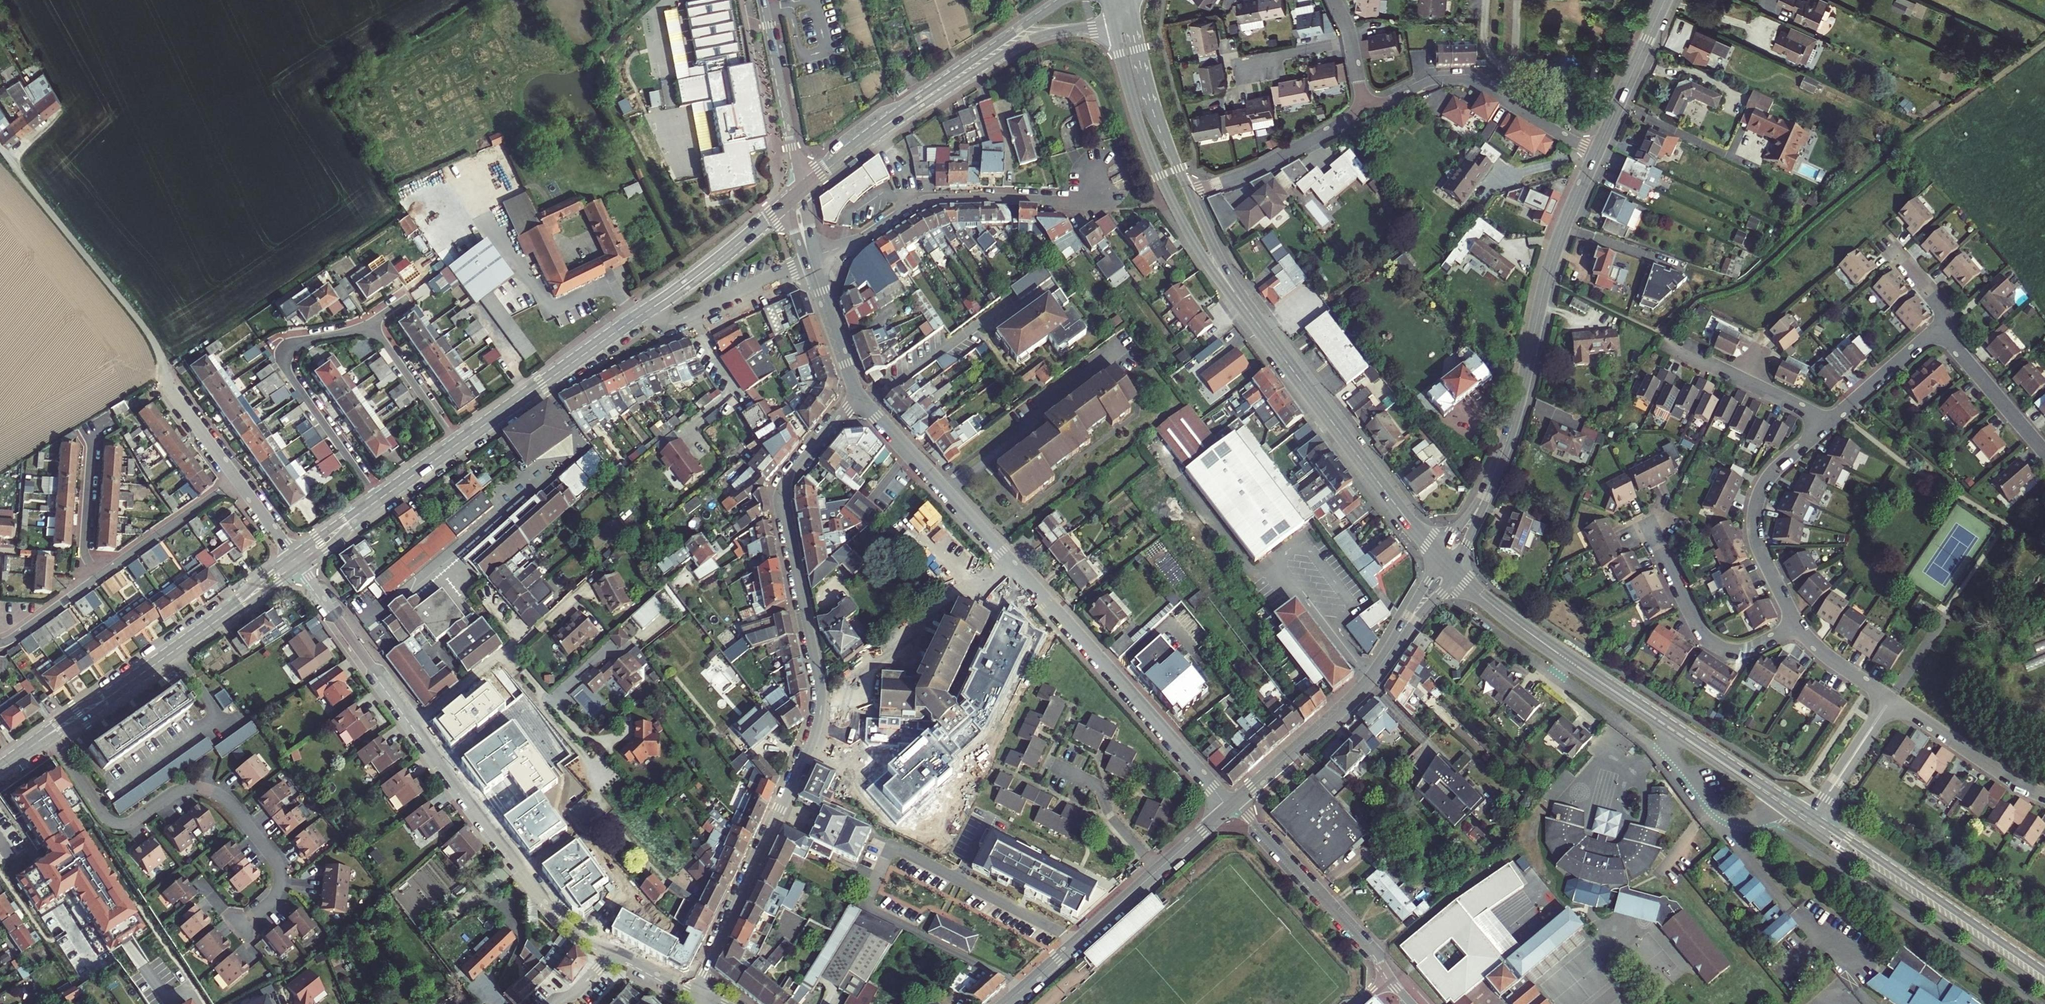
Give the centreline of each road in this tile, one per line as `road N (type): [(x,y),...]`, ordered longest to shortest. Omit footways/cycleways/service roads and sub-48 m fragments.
road 1 (residential): [(859,395),(790,474),(784,494),(820,687),(817,728),(695,991)]
road 2 (track): [(1545,284),(1660,331),(1698,298),(1749,278),(1885,159),(2044,43)]
road 3 (residential): [(1231,805),(859,395)]
road 4 (tertiary): [(611,951),(577,933),(531,882),(301,566)]
road 5 (secondary): [(797,195),(683,287),(457,444)]
road 6 (residential): [(457,444),(381,340),(351,332),(298,345),(288,371),(380,500)]
road 7 (residential): [(49,735),(116,823),(132,822),(189,789),(225,800),(280,874),(276,898),(241,928)]
road 8 (residential): [(1494,472),(1551,262),(1596,153)]
road 9 (residential): [(809,258),(923,200),(1073,198),(1110,185)]
road 10 (secondary): [(1245,307),(1440,556)]
road 11 (secondary): [(1114,25),(1139,121),(1171,198),(1245,307)]
road 12 (residential): [(1006,1003),(1231,805)]
road 13 (unclassified): [(0,150),(146,329),(169,390)]
road 14 (secondary): [(1569,660),(1807,827)]
road 15 (secondary): [(1813,817),(1569,660)]
road 16 (secondary): [(1807,827),(2044,989)]
road 17 (secondary): [(2044,973),(1813,817)]
road 18 (residential): [(1413,1003),(1231,805)]
road 19 (residential): [(1364,112),(1427,83),(1468,81),(1596,153)]
road 20 (secondary): [(891,121),(1032,37),(1114,25)]
road 21 (residential): [(1829,421),(1770,475),(1755,506),(1757,541),(1798,624)]
road 22 (residential): [(1647,519),(1710,642),(1744,651),(1798,624)]
road 23 (secondary): [(231,611),(49,735)]
road 24 (secondary): [(1062,0),(891,121)]
road 25 (residential): [(1231,805),(1382,662)]
road 26 (residential): [(797,195),(764,0)]
road 27 (residential): [(1190,193),(1364,112)]
road 28 (secondary): [(1190,193),(1154,101),(1136,20)]
road 29 (residential): [(1891,699),(2044,797)]
road 30 (residential): [(1672,347),(1829,421)]
road 31 (residential): [(98,576),(237,479)]
road 32 (residential): [(1596,153),(1665,0)]
road 33 (residential): [(1937,325),(2044,451)]
road 34 (residential): [(98,576),(84,551),(93,427)]
road 35 (residential): [(809,258),(859,395)]
road 36 (secondary): [(1569,660),(1455,570)]
road 37 (residential): [(1937,325),(1829,421)]
road 38 (residential): [(1813,817),(1891,699)]
road 39 (secondary): [(1245,307),(1190,193)]
road 40 (residential): [(1440,556),(1382,662)]

